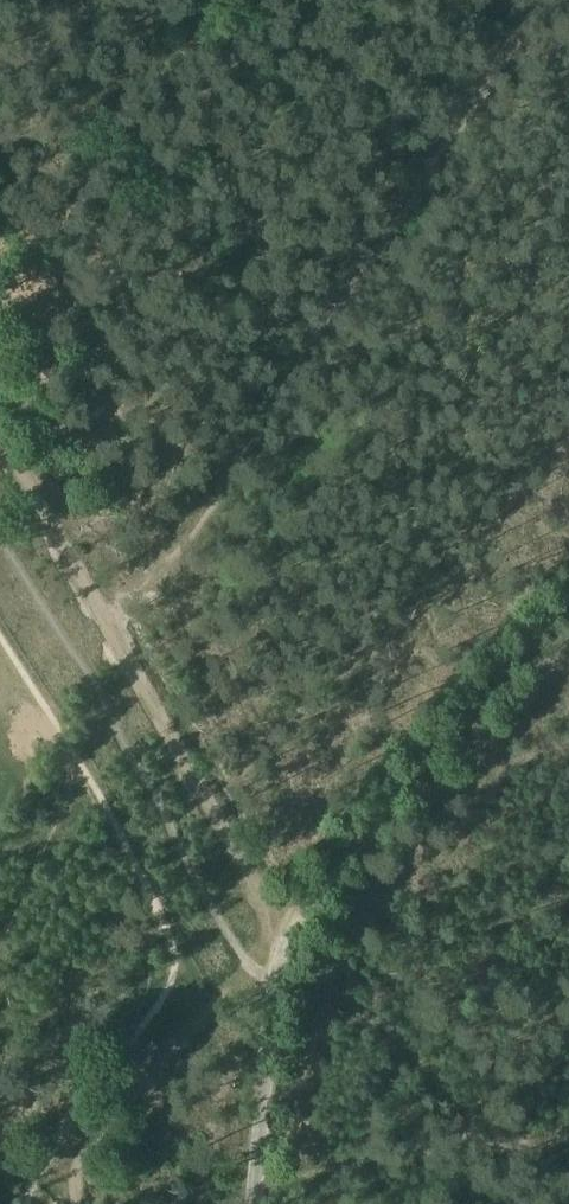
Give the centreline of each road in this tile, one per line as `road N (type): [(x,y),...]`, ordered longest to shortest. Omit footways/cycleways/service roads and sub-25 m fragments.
road 1 (track): [(292,939),(311,901),(568,595)]
road 2 (track): [(119,638),(292,939)]
road 3 (track): [(568,1133),(257,1181)]
road 4 (track): [(279,978),(221,1003),(74,1171)]
road 5 (track): [(0,432),(119,638)]
road 6 (track): [(257,1181),(279,978)]
road 7 (track): [(87,779),(55,819),(0,939)]

